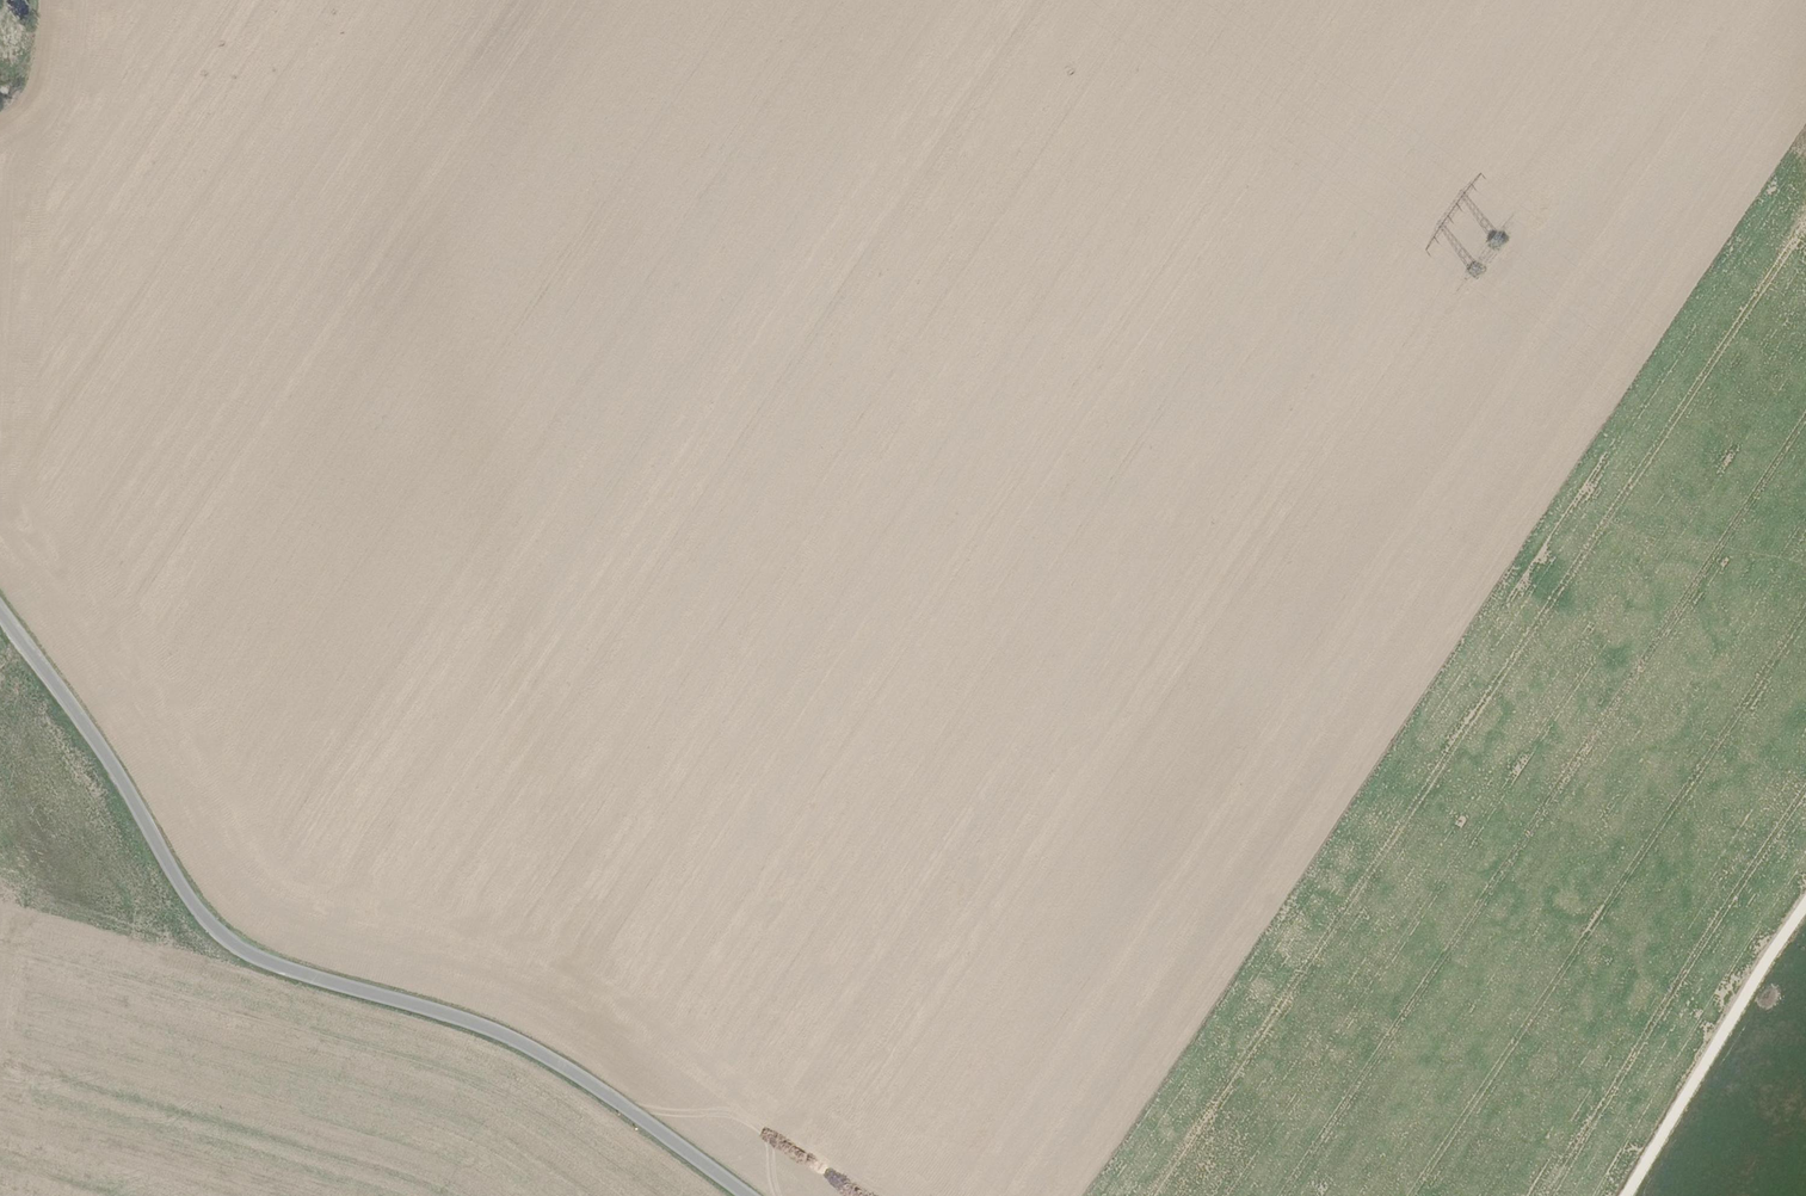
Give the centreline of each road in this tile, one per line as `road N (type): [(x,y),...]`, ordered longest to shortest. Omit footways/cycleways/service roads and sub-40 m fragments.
road 1 (tertiary): [(751,1195),(510,1034),(279,963),(233,939),(203,911),(115,765),(0,609)]
road 2 (track): [(1626,1195),(1805,904)]

